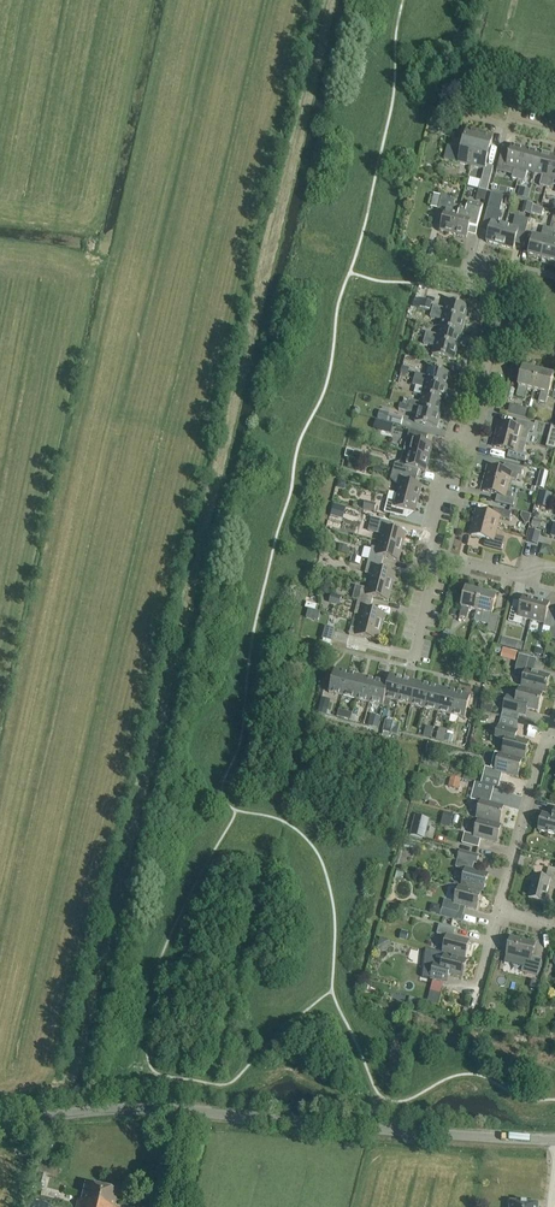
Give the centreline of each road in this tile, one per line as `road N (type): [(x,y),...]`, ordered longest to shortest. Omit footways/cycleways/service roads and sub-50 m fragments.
road 1 (unclassified): [(0,1126),(162,1110),(554,1141)]
road 2 (residential): [(437,564),(427,541),(452,451),(472,436),(503,327)]
road 3 (residential): [(499,914),(543,751),(554,741)]
road 4 (residential): [(554,568),(515,577),(437,564)]

